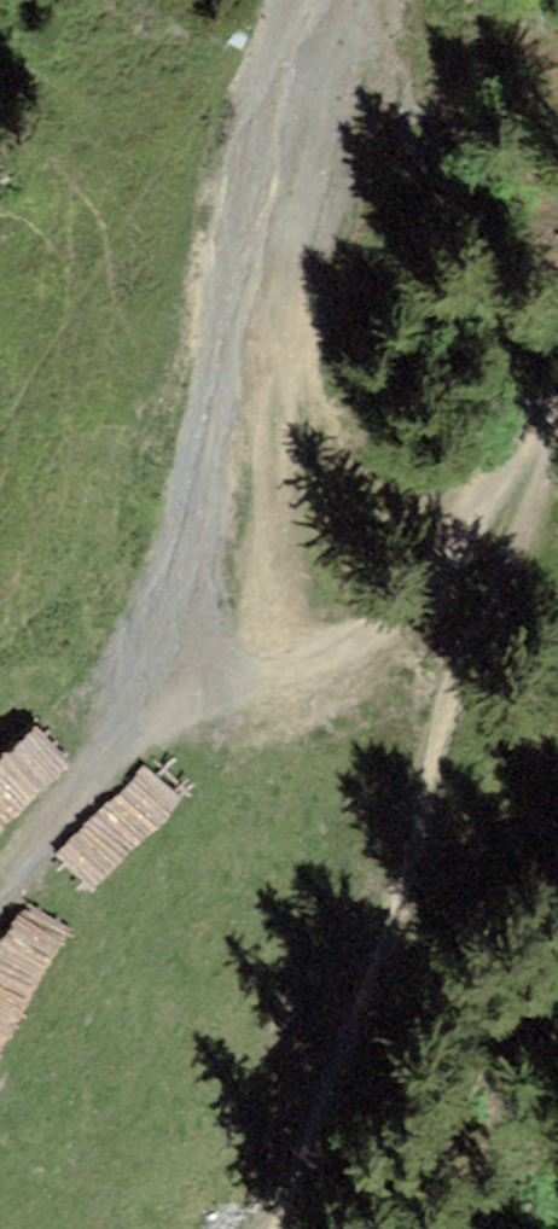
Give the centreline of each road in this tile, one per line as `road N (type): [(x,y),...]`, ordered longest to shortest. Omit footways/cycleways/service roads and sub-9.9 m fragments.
road 1 (track): [(325,0),(193,518),(129,723),(0,924)]
road 2 (track): [(129,723),(429,599)]
road 3 (track): [(429,599),(480,545),(557,431)]

